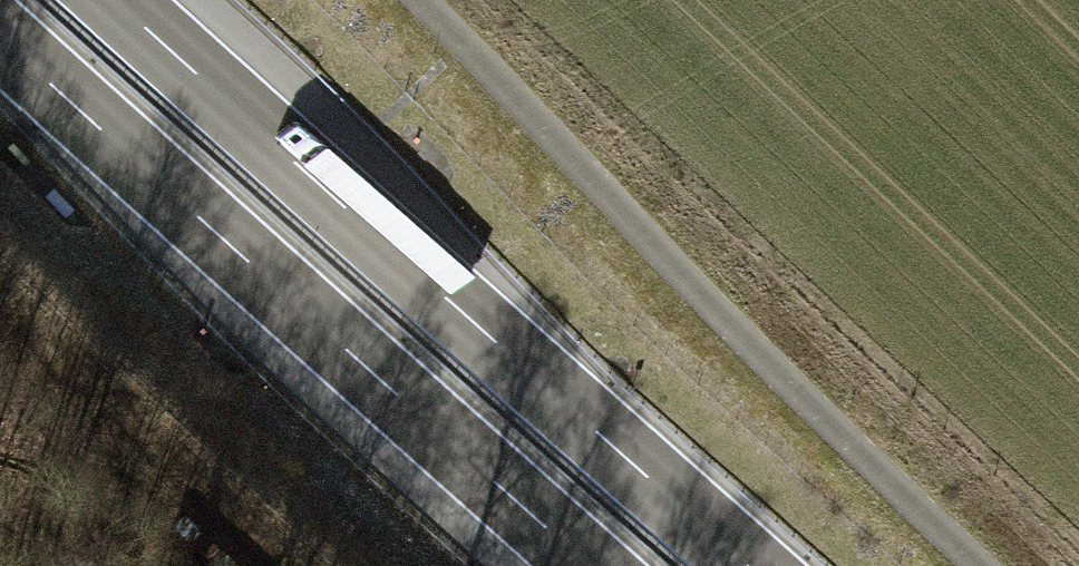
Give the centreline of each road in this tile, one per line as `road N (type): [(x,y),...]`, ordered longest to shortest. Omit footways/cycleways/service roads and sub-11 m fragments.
road 1 (trunk): [(745,565),(117,0)]
road 2 (track): [(986,565),(402,0)]
road 3 (trunk): [(0,43),(593,565)]

